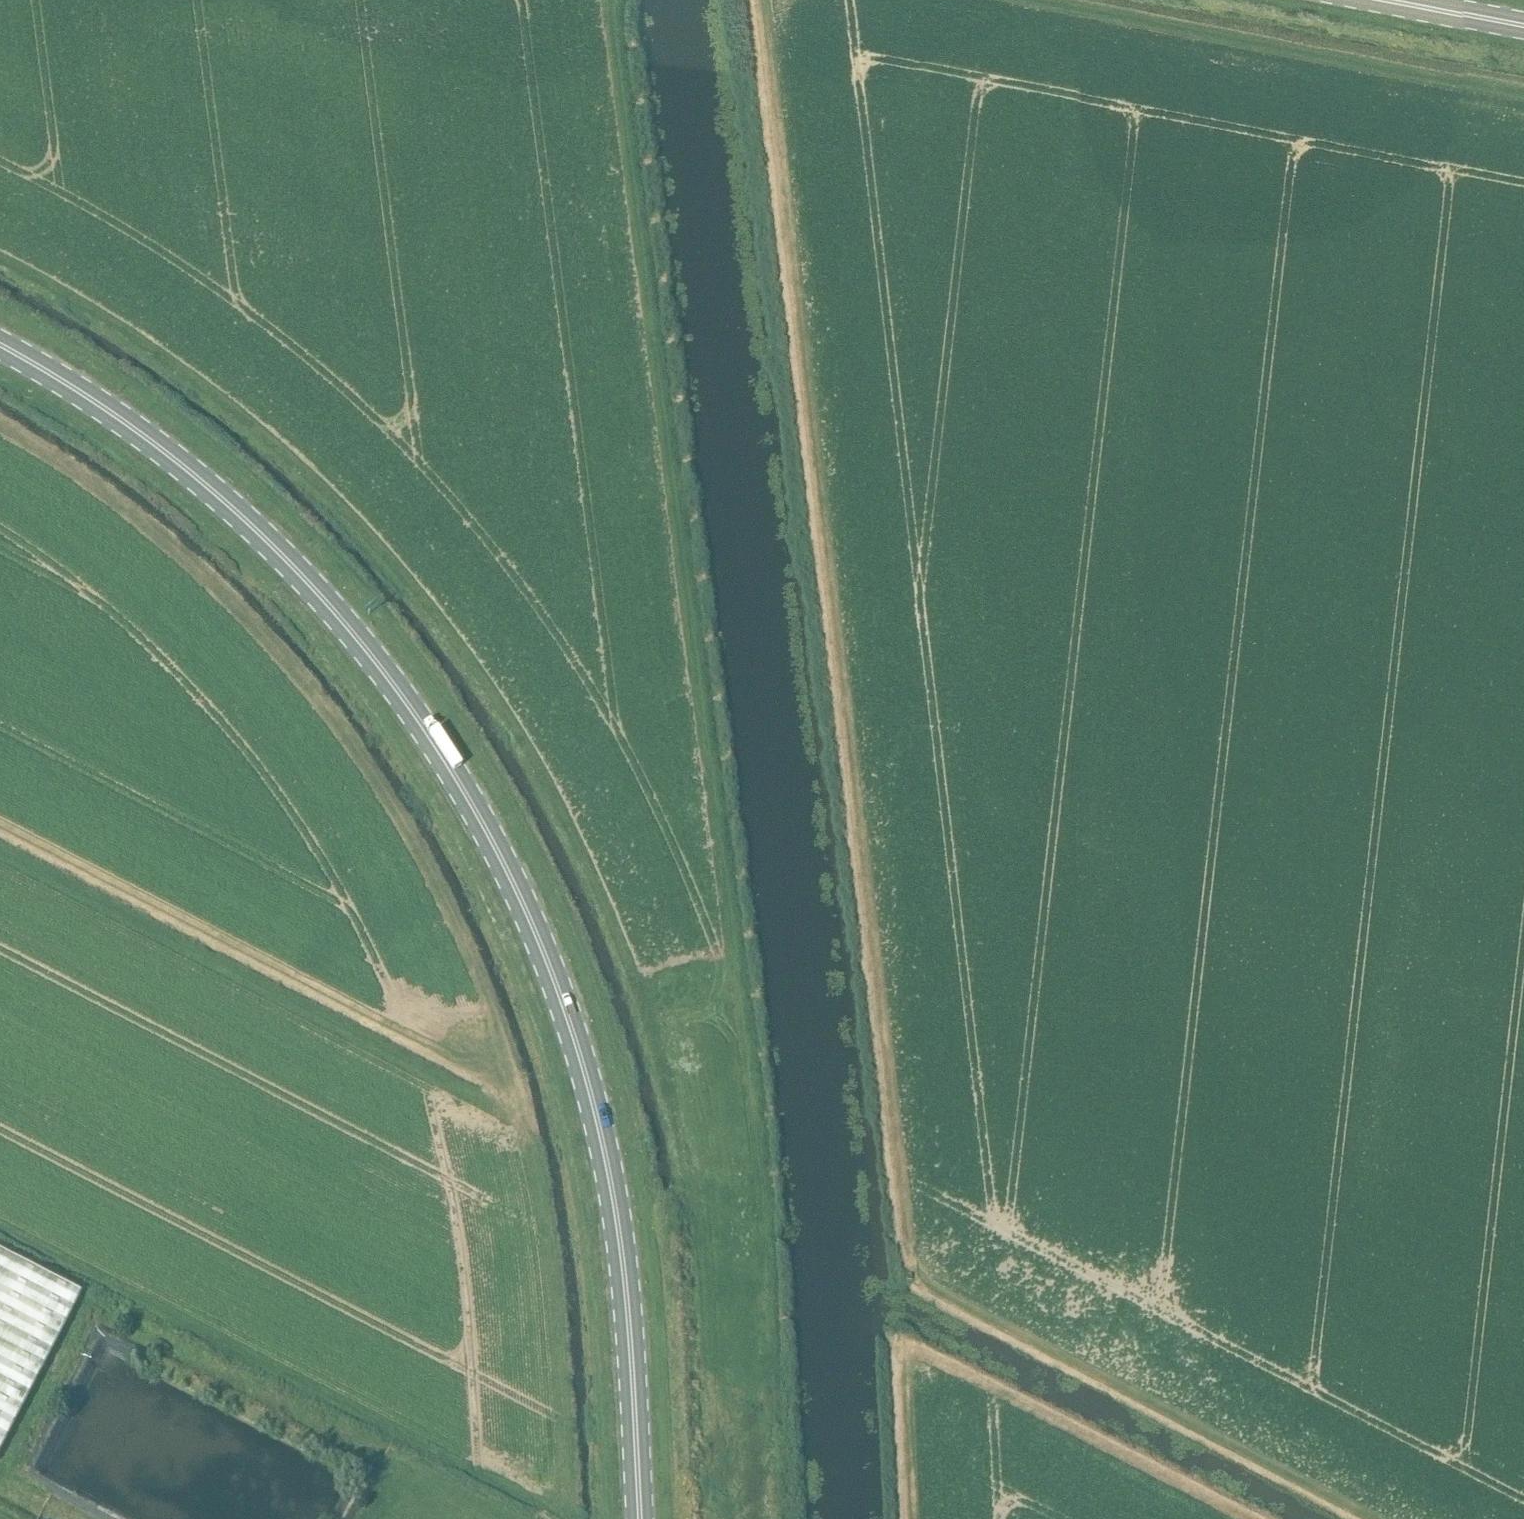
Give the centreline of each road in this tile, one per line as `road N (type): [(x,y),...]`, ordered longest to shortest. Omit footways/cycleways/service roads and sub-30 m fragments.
road 1 (primary): [(640,1518),(616,1207),(566,1016),(507,868),(441,752),(299,573),(140,433),(0,345)]
road 2 (track): [(911,1518),(907,1348),(1240,1518)]
road 3 (primary): [(1523,28),(1381,0)]

